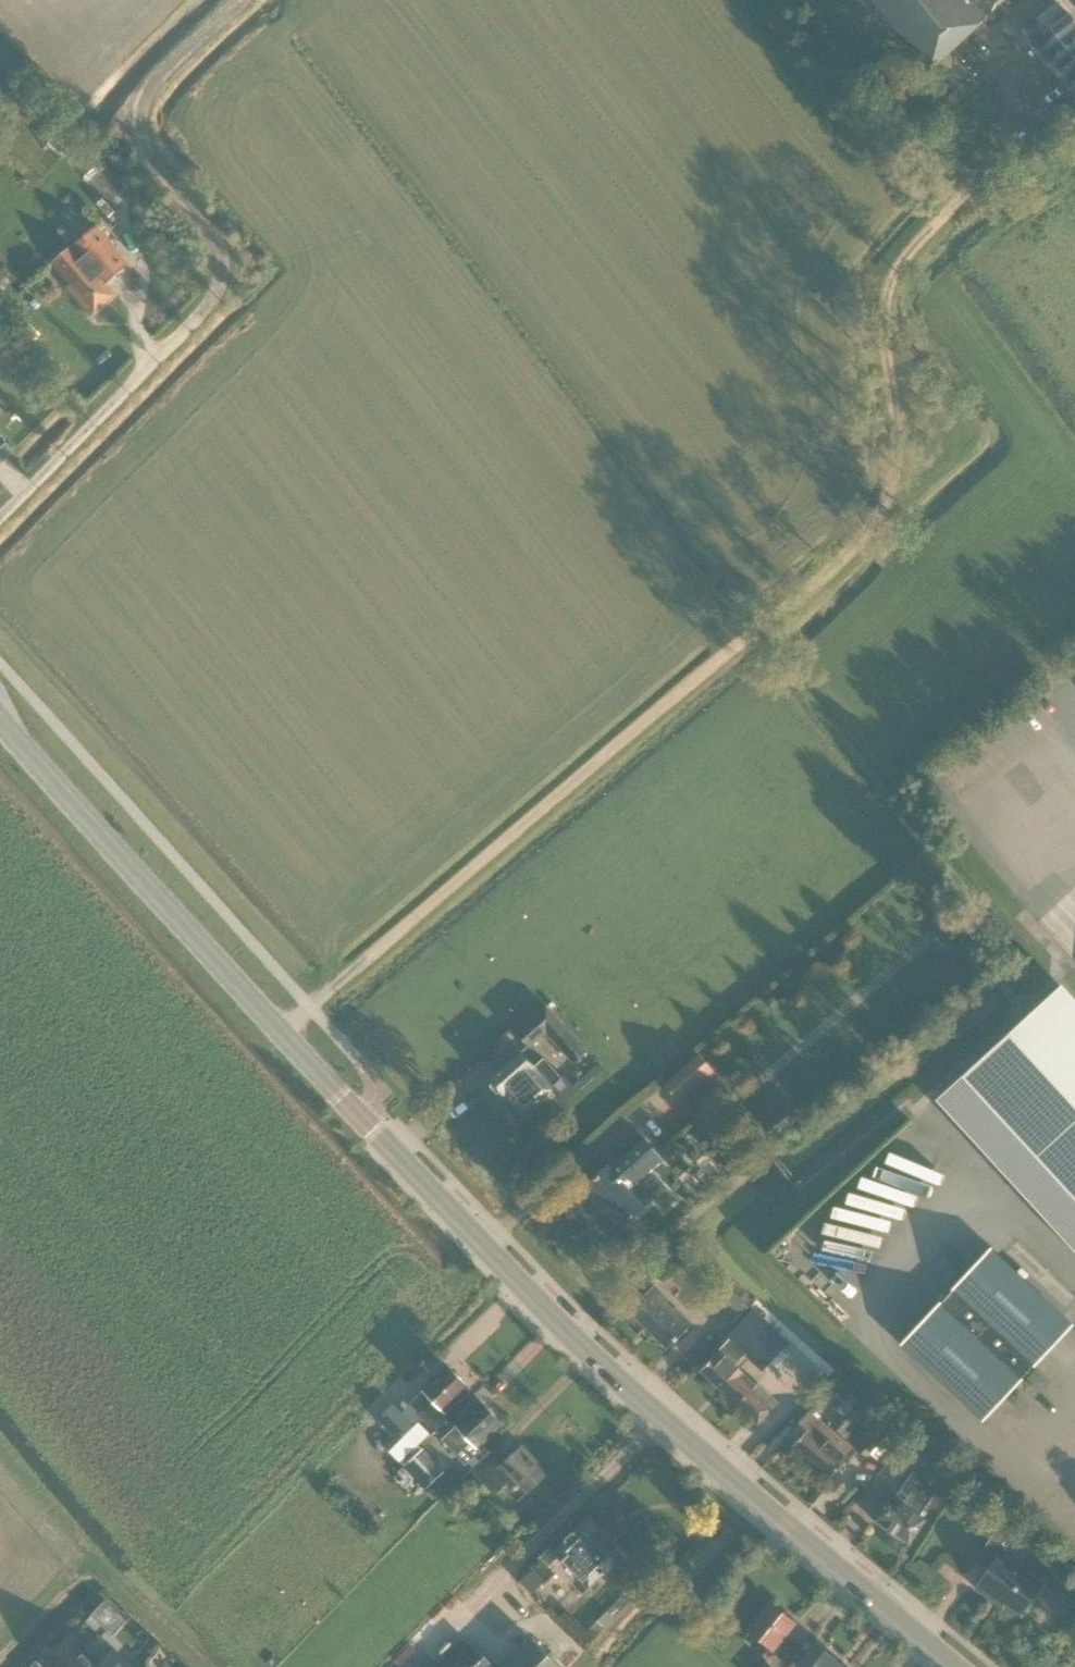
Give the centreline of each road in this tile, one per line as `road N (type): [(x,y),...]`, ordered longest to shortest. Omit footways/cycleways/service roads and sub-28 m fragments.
road 1 (primary): [(956,1666),(703,1457),(557,1321),(338,1092),(0,715)]
road 2 (track): [(201,315),(218,285),(218,251),(143,148),(138,109),(149,88),(243,0)]
road 3 (unclassified): [(0,520),(201,315)]
road 4 (track): [(199,1666),(86,1561)]

